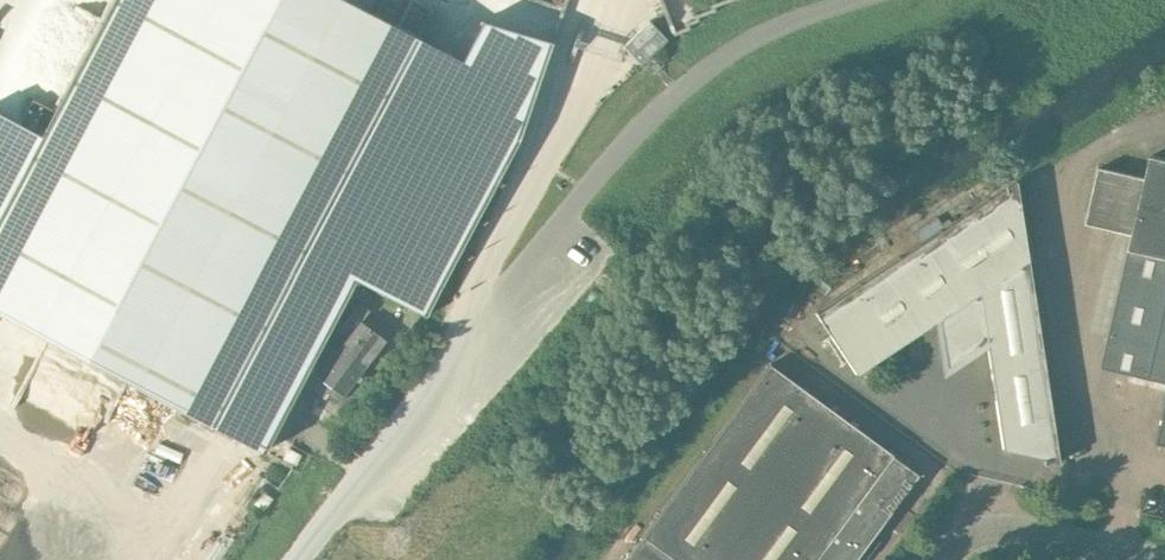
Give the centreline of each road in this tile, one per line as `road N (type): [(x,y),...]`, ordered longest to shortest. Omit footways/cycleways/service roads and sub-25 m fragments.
road 1 (unclassified): [(296,559),(574,200),(658,110),(718,60),(859,0)]
road 2 (unclassified): [(937,559),(970,533),(995,528),(1152,559)]

